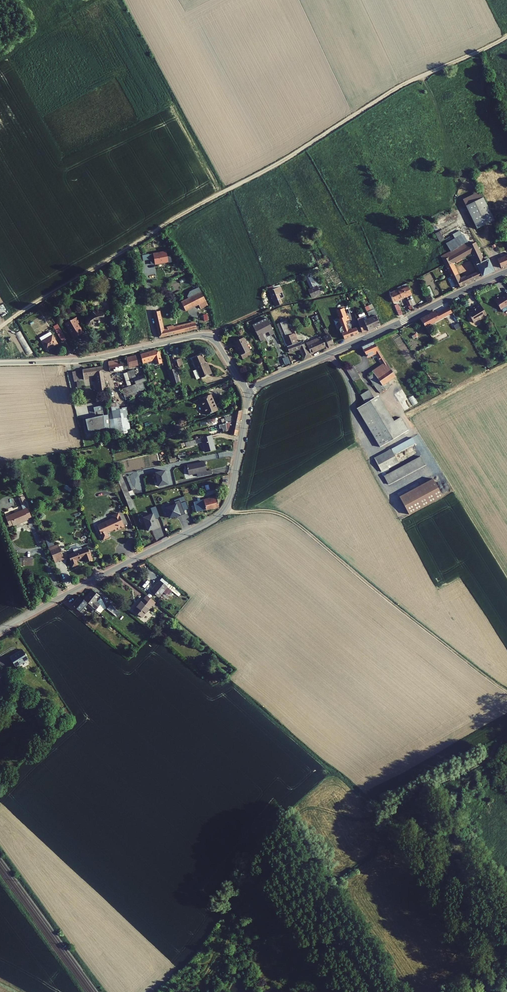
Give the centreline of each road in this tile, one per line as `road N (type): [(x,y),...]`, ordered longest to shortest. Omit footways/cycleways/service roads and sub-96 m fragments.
road 1 (track): [(506,37),(399,87),(0,328)]
road 2 (residential): [(246,390),(232,492),(220,515),(0,629)]
road 3 (track): [(223,511),(268,511),(294,522),(506,692)]
road 4 (residential): [(506,271),(246,390)]
road 5 (residential): [(246,390),(204,335),(85,360),(0,363)]

